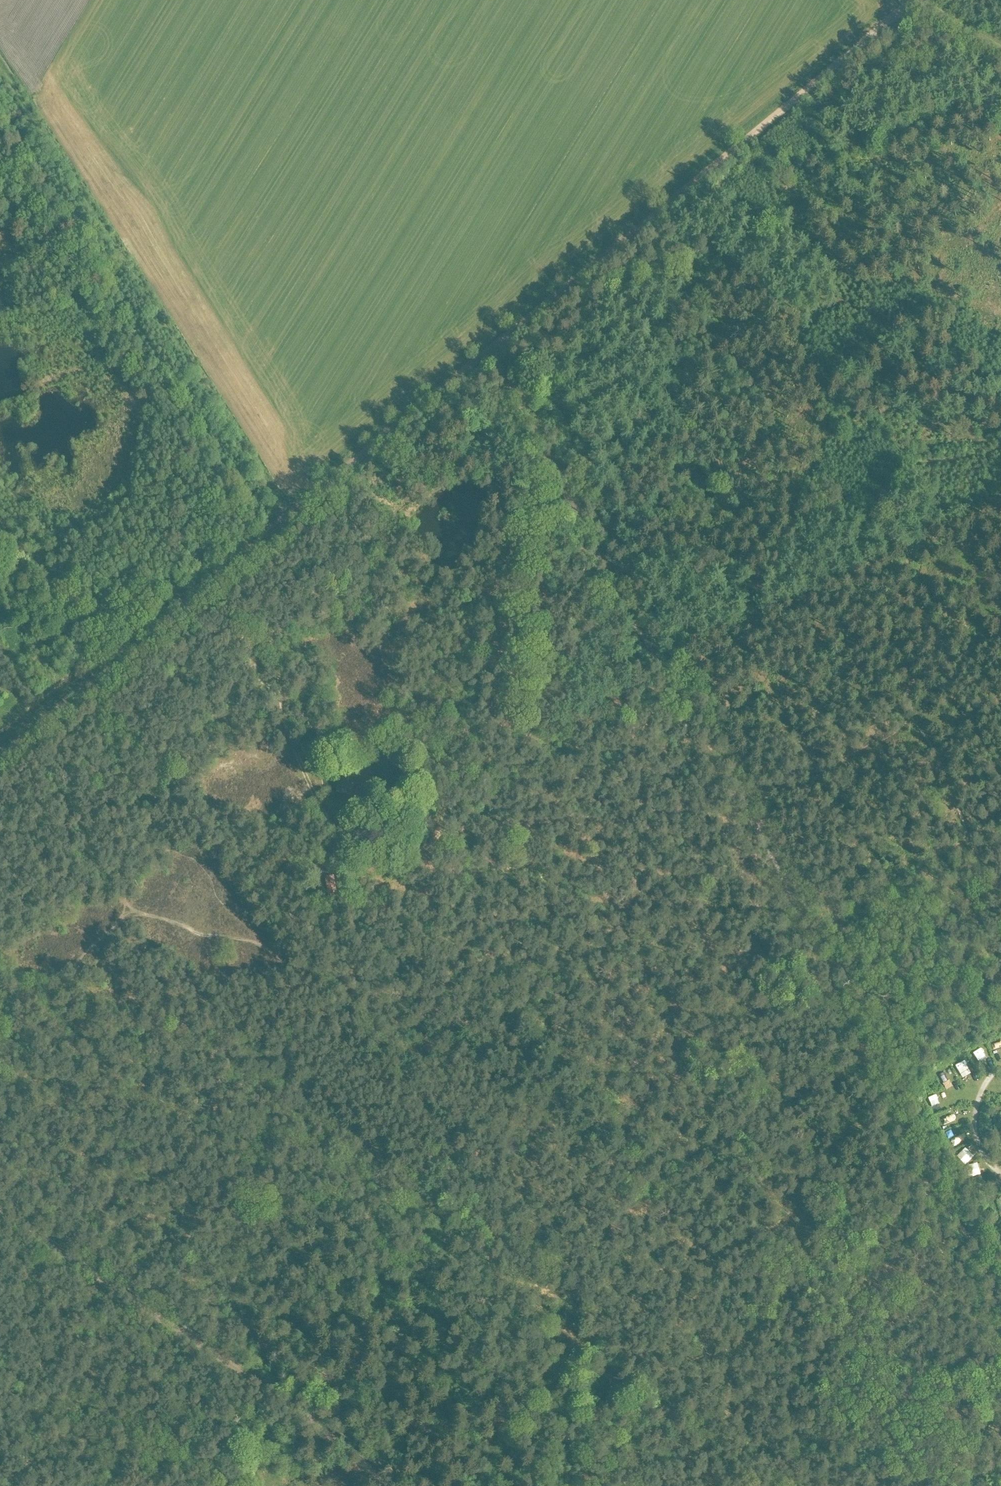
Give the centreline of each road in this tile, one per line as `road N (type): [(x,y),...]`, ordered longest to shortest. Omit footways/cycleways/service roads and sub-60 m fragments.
road 1 (track): [(184,597),(240,636),(253,654),(341,840),(335,862),(371,901),(393,906),(411,894),(436,834),(496,783),(586,614),(612,584)]
road 2 (track): [(834,972),(726,753),(672,711),(521,391),(484,351)]
road 3 (track): [(0,748),(484,351)]
road 4 (track): [(484,351),(915,0)]
road 5 (track): [(281,518),(0,72)]
road 6 (track): [(246,555),(200,489),(172,419),(106,300),(58,227),(0,172)]
road 7 (track): [(834,972),(917,1167),(977,1248),(1000,1314)]
road 8 (track): [(391,1485),(183,1335)]
road 9 (track): [(1000,1174),(981,1153),(974,1124),(981,1092),(1000,1070)]

